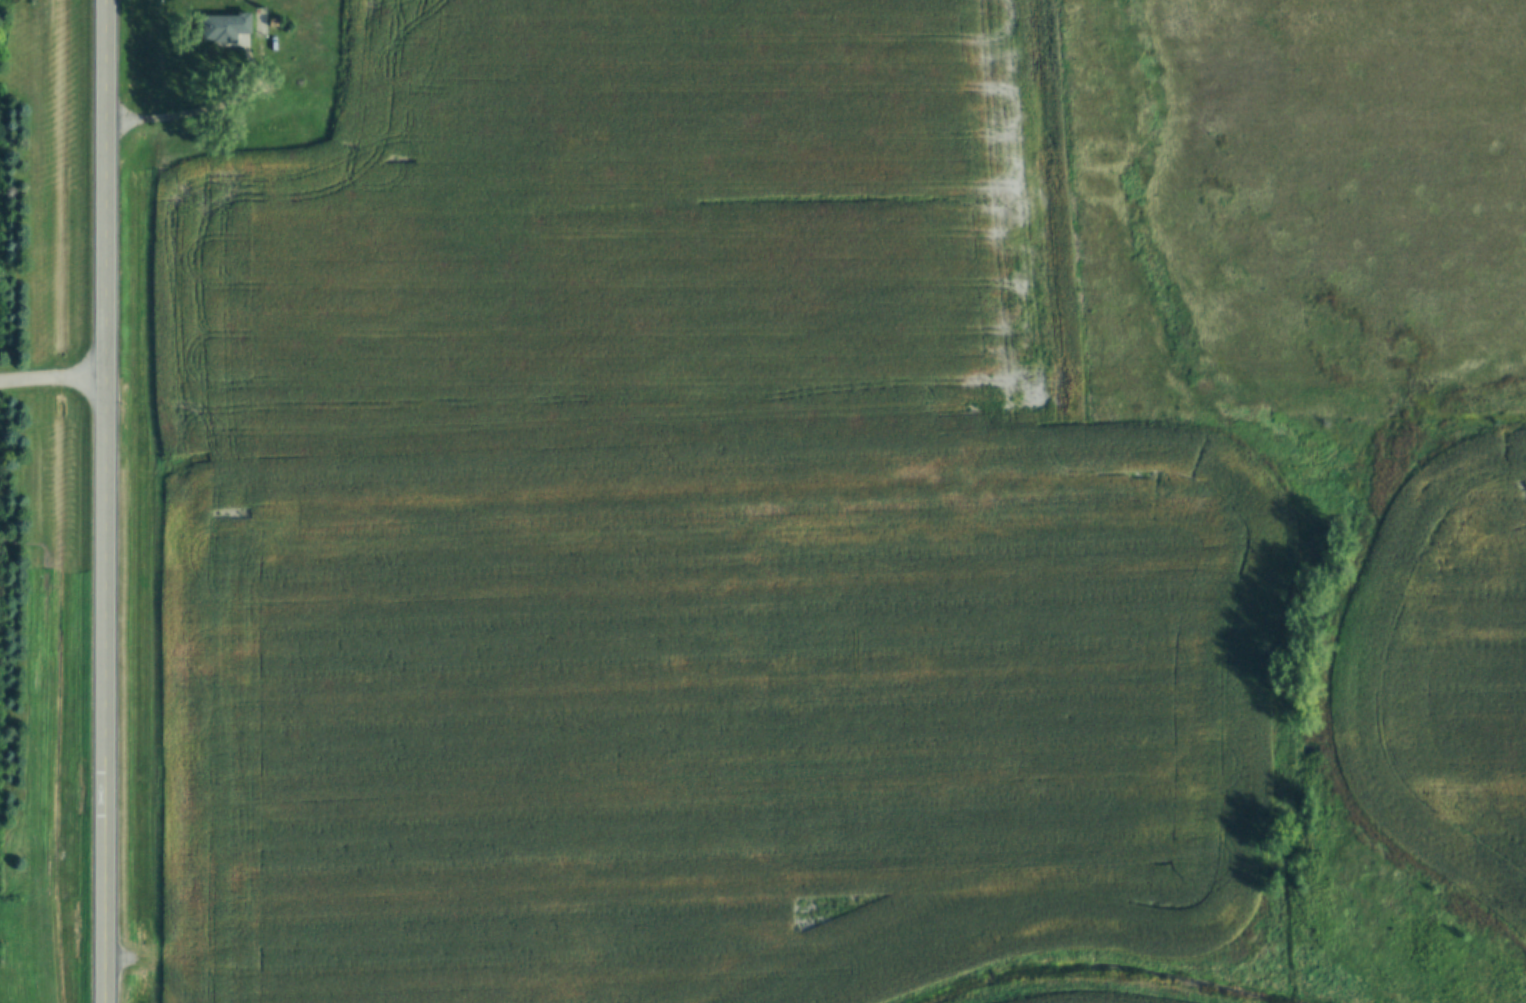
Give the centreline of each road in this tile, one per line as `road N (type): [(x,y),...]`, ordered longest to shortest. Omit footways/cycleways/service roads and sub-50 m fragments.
road 1 (secondary): [(99,1002),(111,0)]

